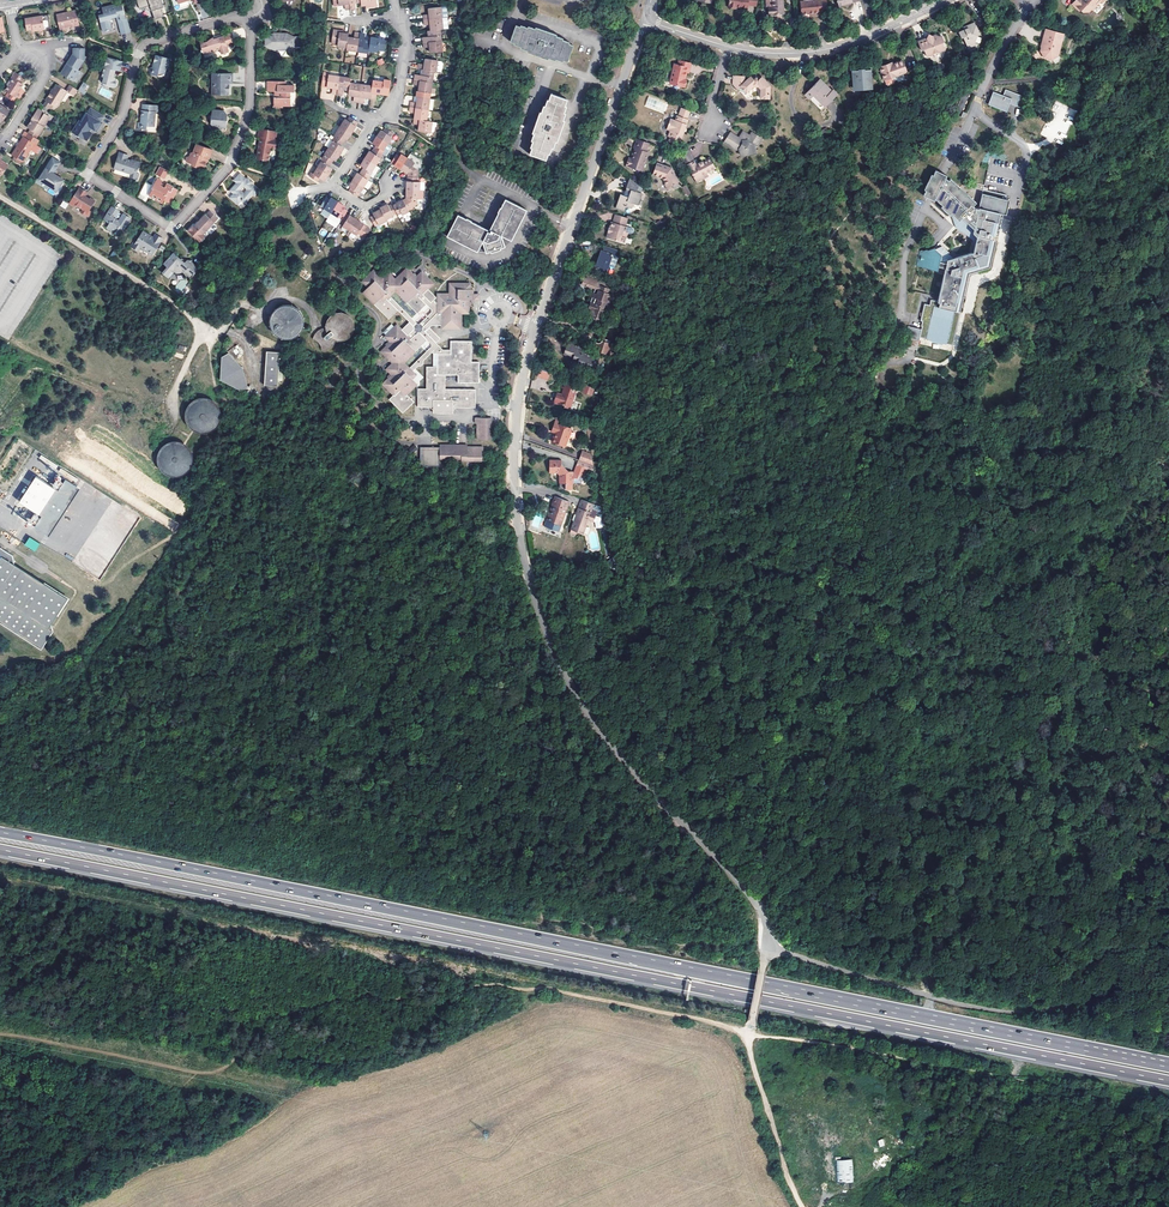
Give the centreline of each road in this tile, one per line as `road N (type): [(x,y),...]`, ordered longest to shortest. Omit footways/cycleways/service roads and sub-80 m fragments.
road 1 (motorway): [(1168,1065),(0,832)]
road 2 (motorway): [(0,852),(1168,1081)]
road 3 (residential): [(621,86),(525,364),(514,457),(522,549),(541,643),(614,749),(764,913),(768,947)]
road 4 (track): [(749,1036),(543,987),(500,985),(347,999),(272,1016),(232,1062),(203,1073),(0,1036)]
road 5 (residential): [(247,22),(233,18),(143,46),(123,117),(92,177),(176,224),(232,162),(250,108),(250,26)]
road 6 (unclassified): [(1168,1006),(1125,991),(1057,1013),(998,1012),(768,947)]
road 7 (track): [(0,197),(212,328),(224,328),(245,299)]
road 8 (track): [(1013,1079),(749,1036)]
road 9 (residential): [(730,47),(786,53),(839,46),(945,0)]
road 10 (track): [(749,1036),(803,1206)]
road 11 (residential): [(523,0),(507,49),(621,86)]

